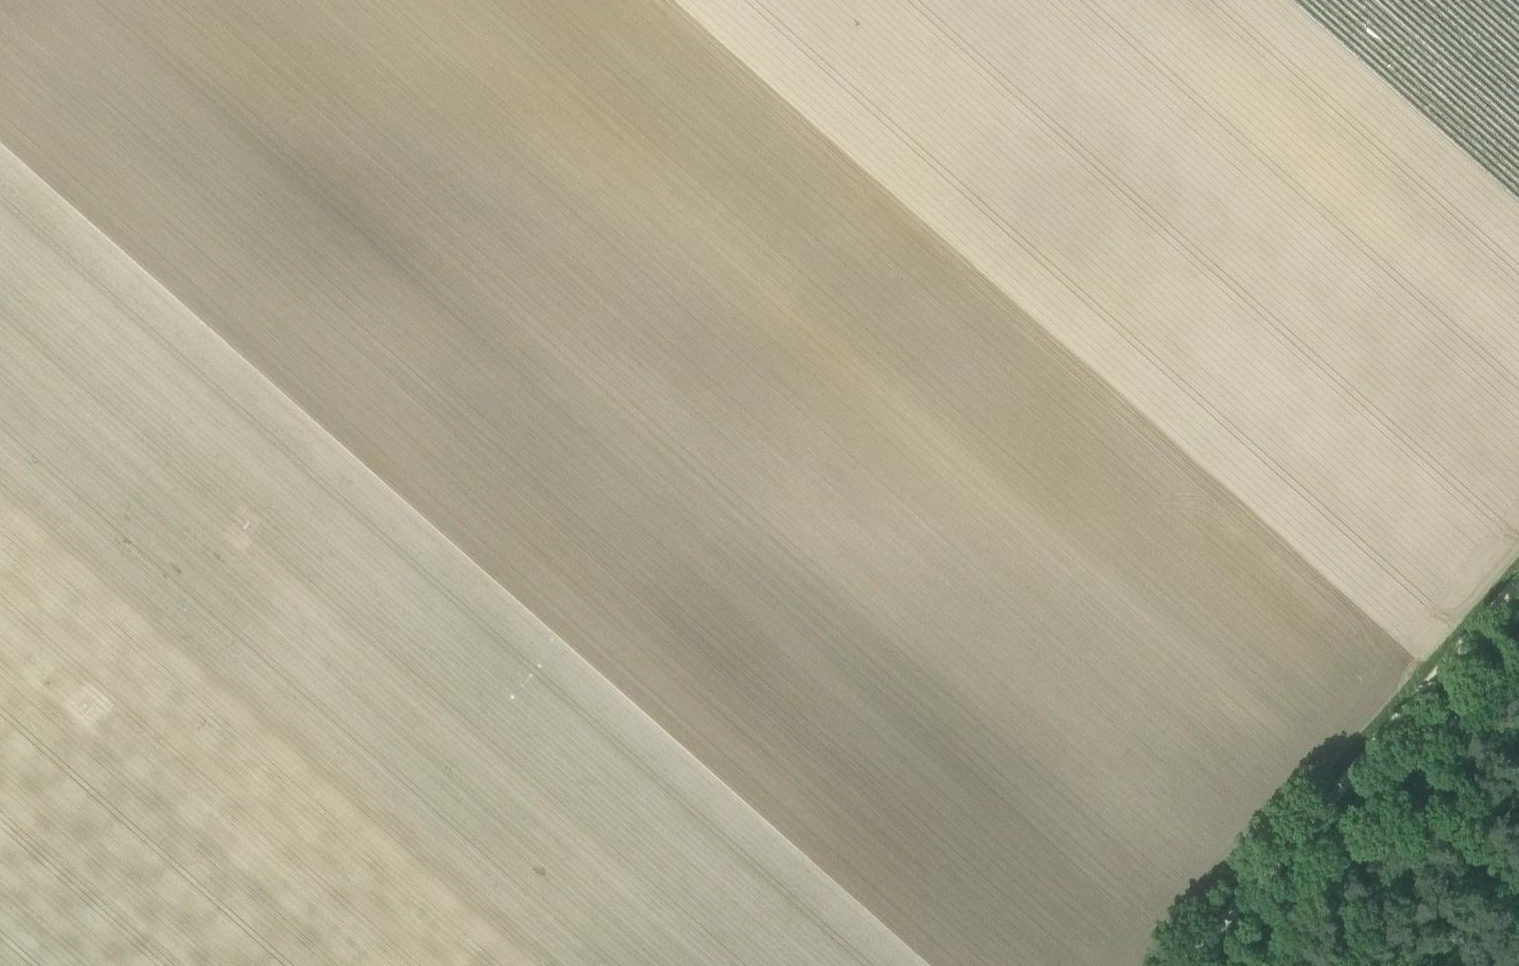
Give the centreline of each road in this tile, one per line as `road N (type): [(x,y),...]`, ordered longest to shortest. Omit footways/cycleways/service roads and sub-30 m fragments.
road 1 (track): [(1518,580),(1181,965)]

